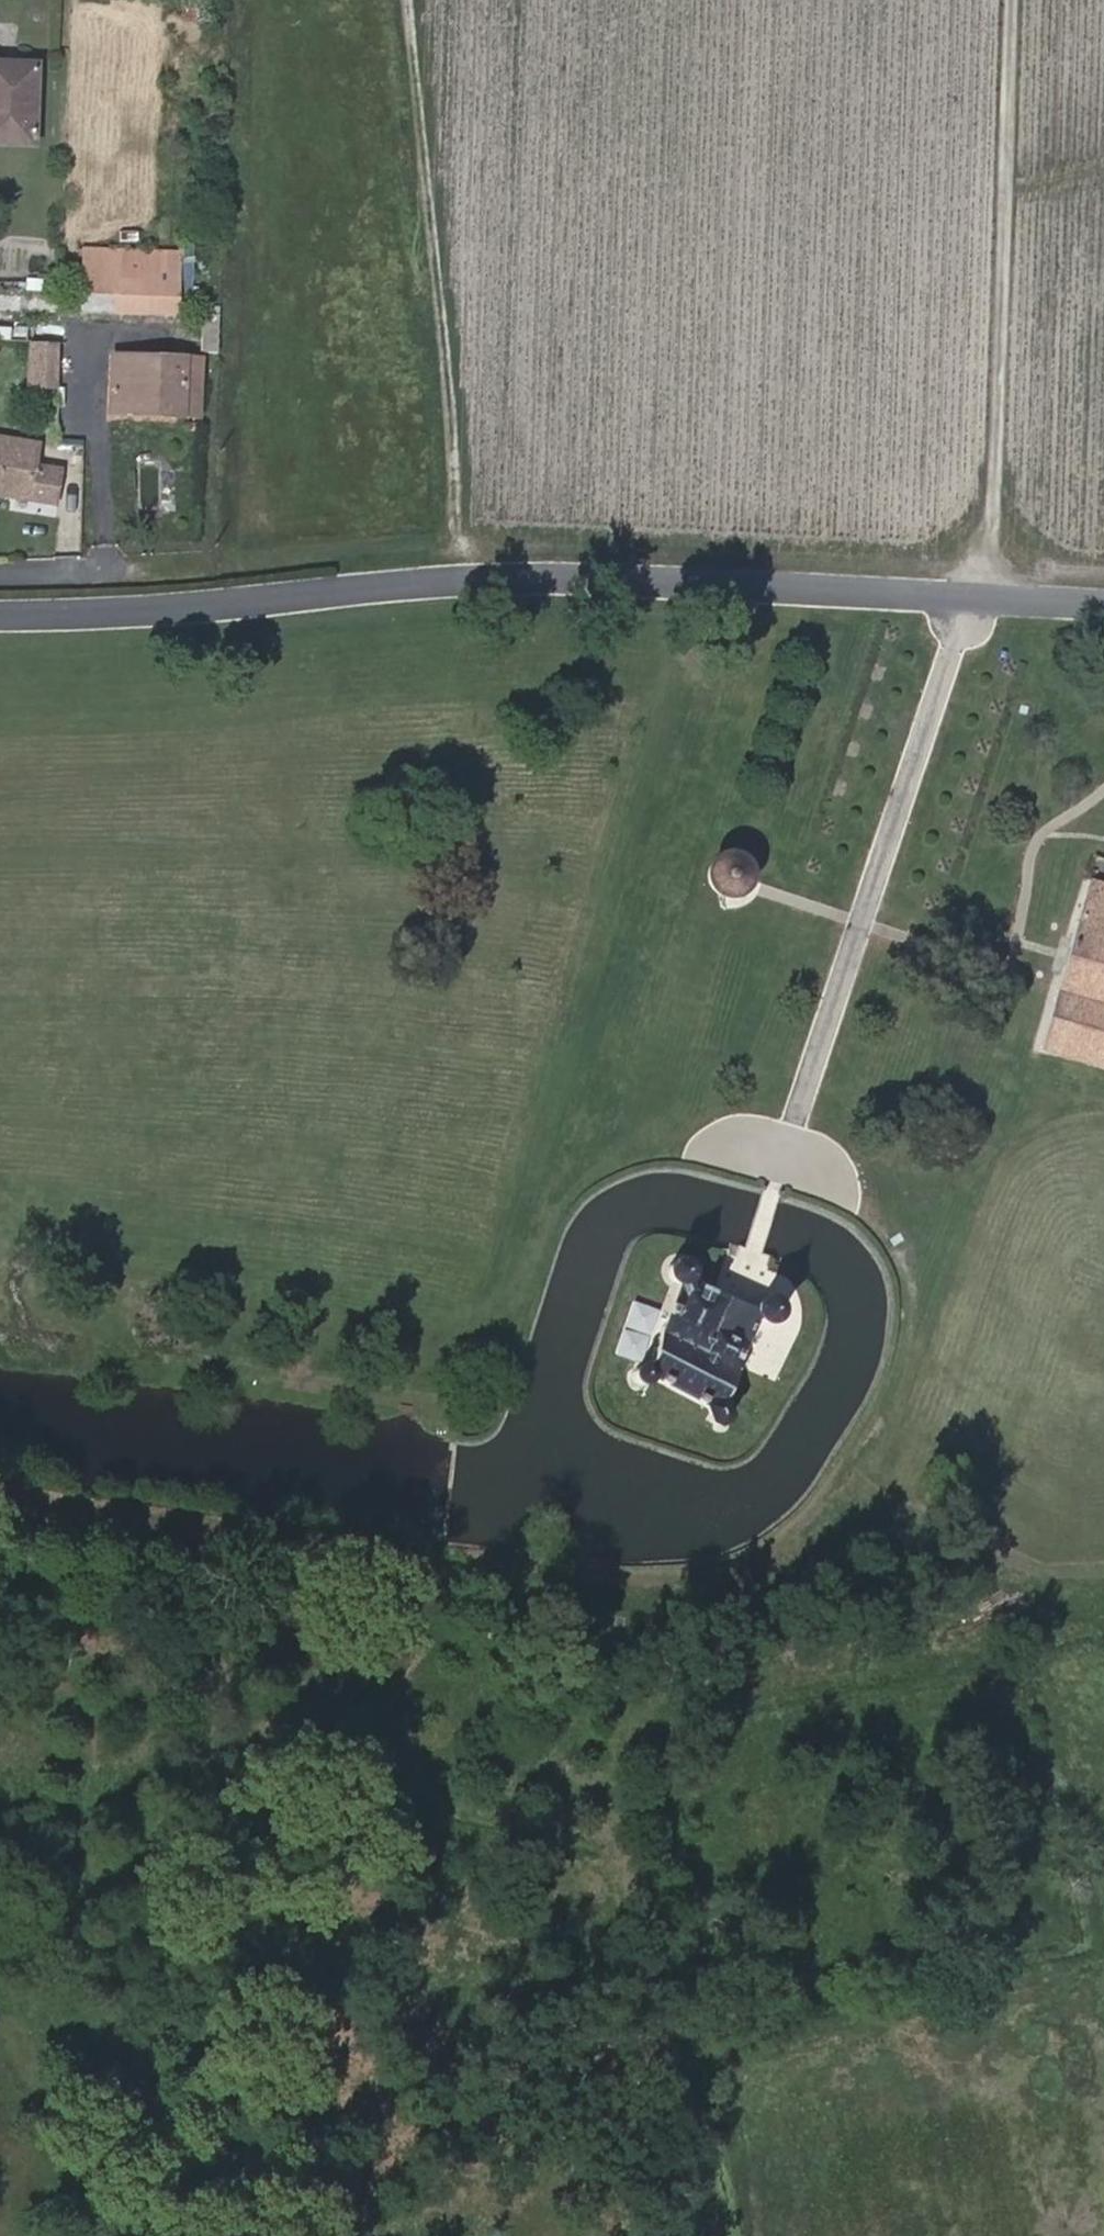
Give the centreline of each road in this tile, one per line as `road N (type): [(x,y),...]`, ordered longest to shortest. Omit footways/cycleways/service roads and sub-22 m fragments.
road 1 (track): [(787,1156),(860,1201),(907,1252),(908,1333),(866,1439),(778,1541),(707,1578),(585,1588),(0,1499)]
road 2 (residential): [(0,617),(135,616),(601,578),(1103,601)]
road 3 (track): [(1017,0),(1015,195),(982,595)]
road 4 (track): [(465,590),(408,0)]

